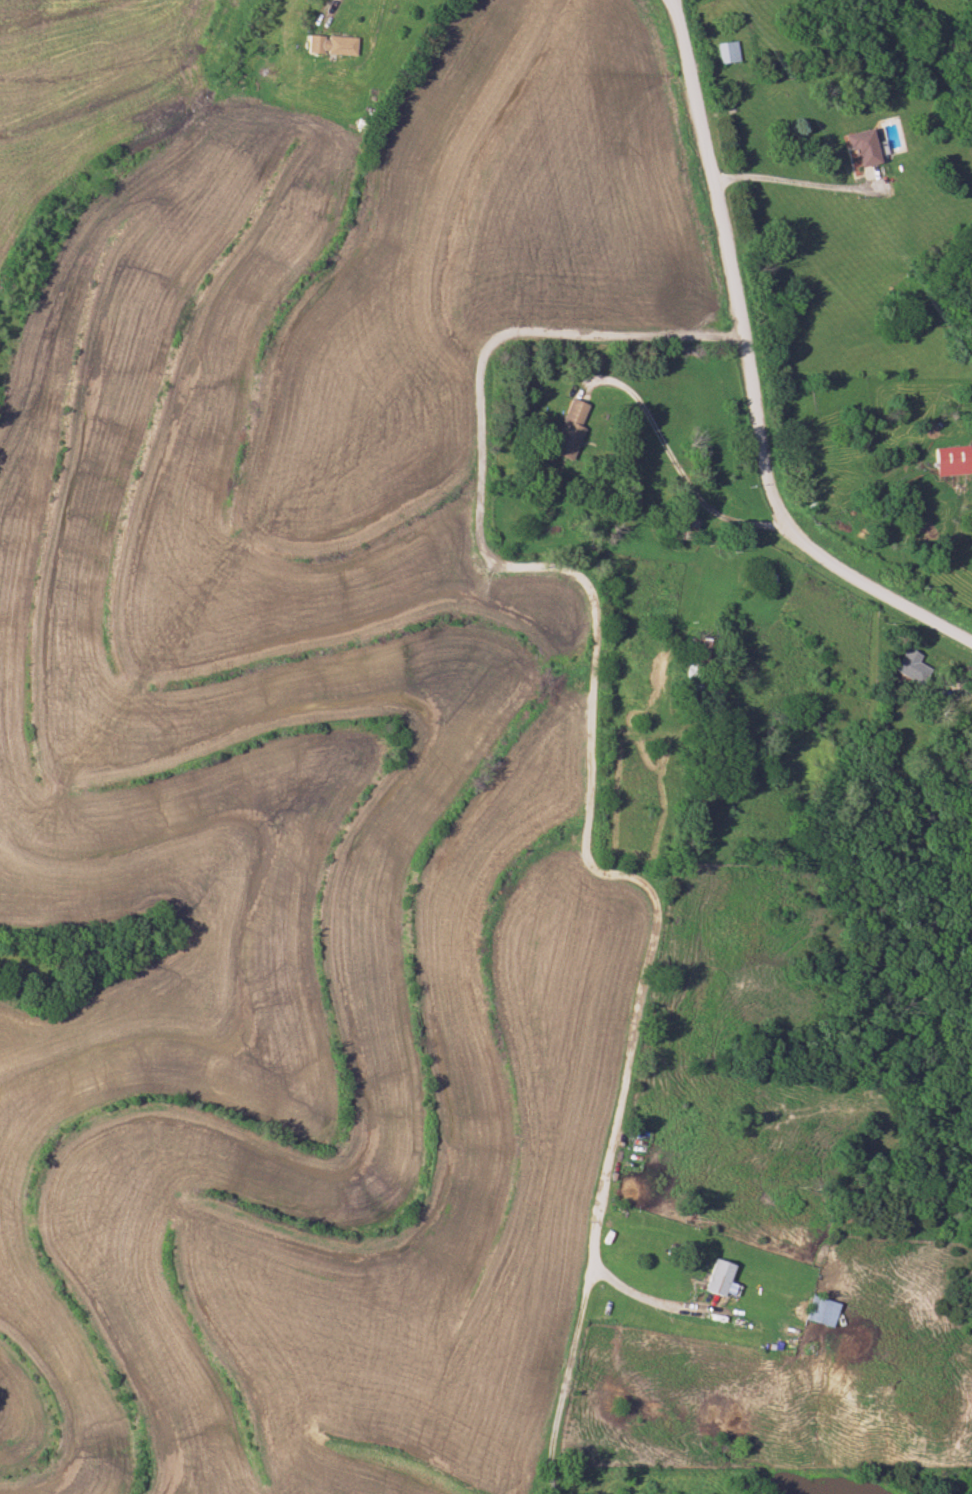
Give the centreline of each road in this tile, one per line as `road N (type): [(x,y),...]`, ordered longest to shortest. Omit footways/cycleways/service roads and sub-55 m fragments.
road 1 (residential): [(971,644),(812,551),(776,517),(678,37),(663,0)]

